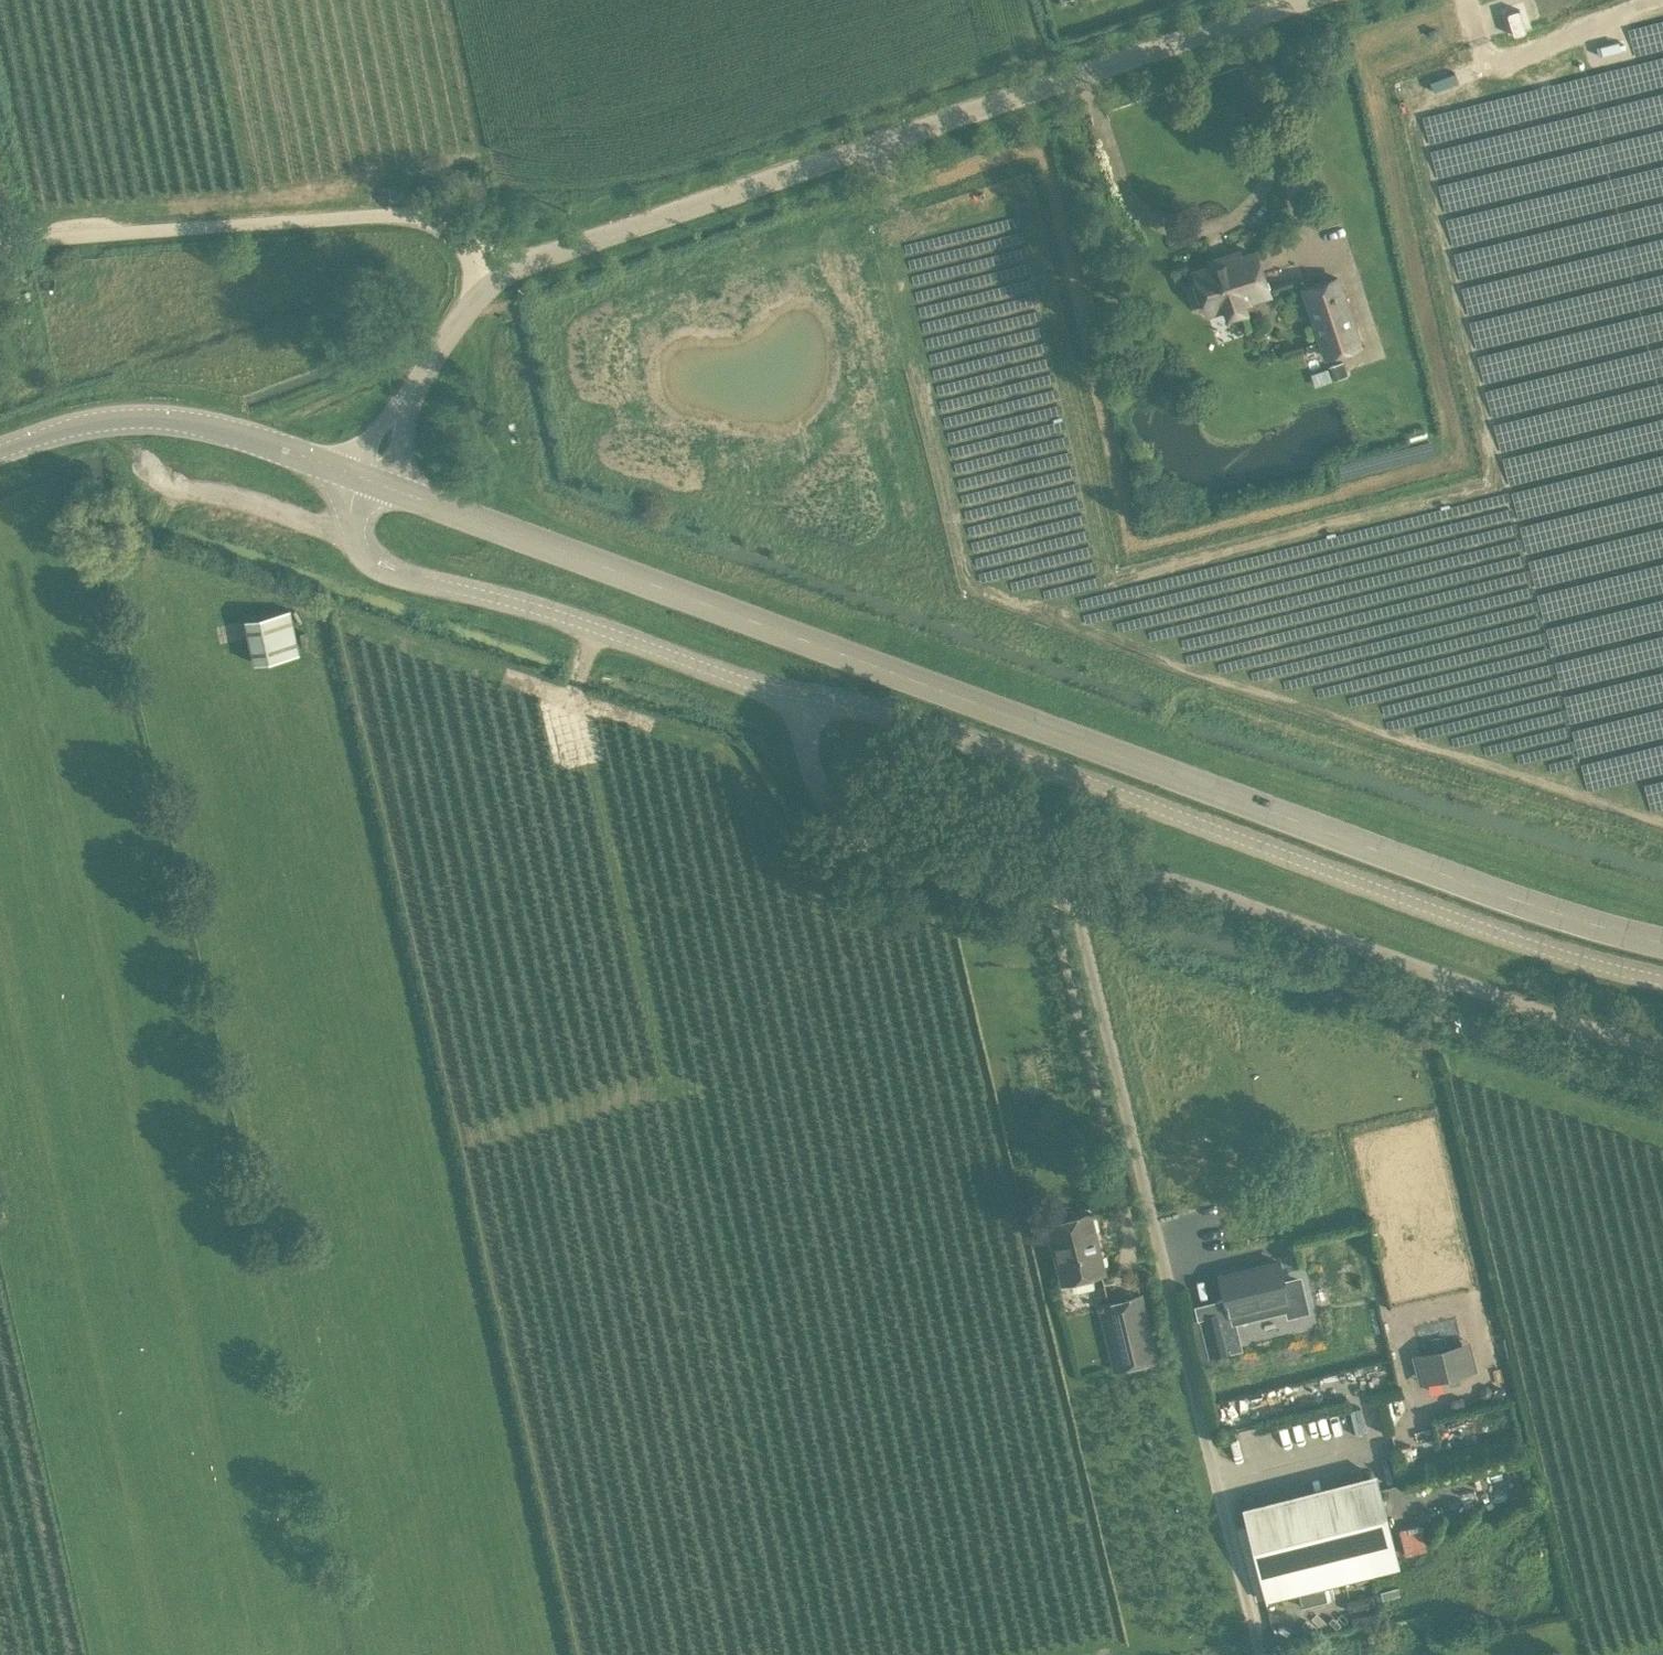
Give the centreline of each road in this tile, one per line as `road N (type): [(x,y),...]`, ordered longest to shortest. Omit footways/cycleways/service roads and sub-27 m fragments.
road 1 (tertiary): [(364,480),(1517,902),(1662,945)]
road 2 (unclassified): [(1662,1051),(1170,874),(995,873),(870,853),(831,814),(804,761),(803,701)]
road 3 (unclassified): [(803,701),(978,743),(1511,939),(1662,979)]
road 4 (unclassified): [(494,278),(1301,0)]
road 5 (unclassified): [(803,701),(485,594),(376,568),(355,539),(352,512),(364,480)]
road 6 (unclassified): [(0,244),(415,216),(457,235),(494,278)]
road 7 (tertiary): [(364,480),(211,424),(146,416),(99,417),(0,447)]
road 8 (unclassified): [(364,480),(420,377),(494,278)]

